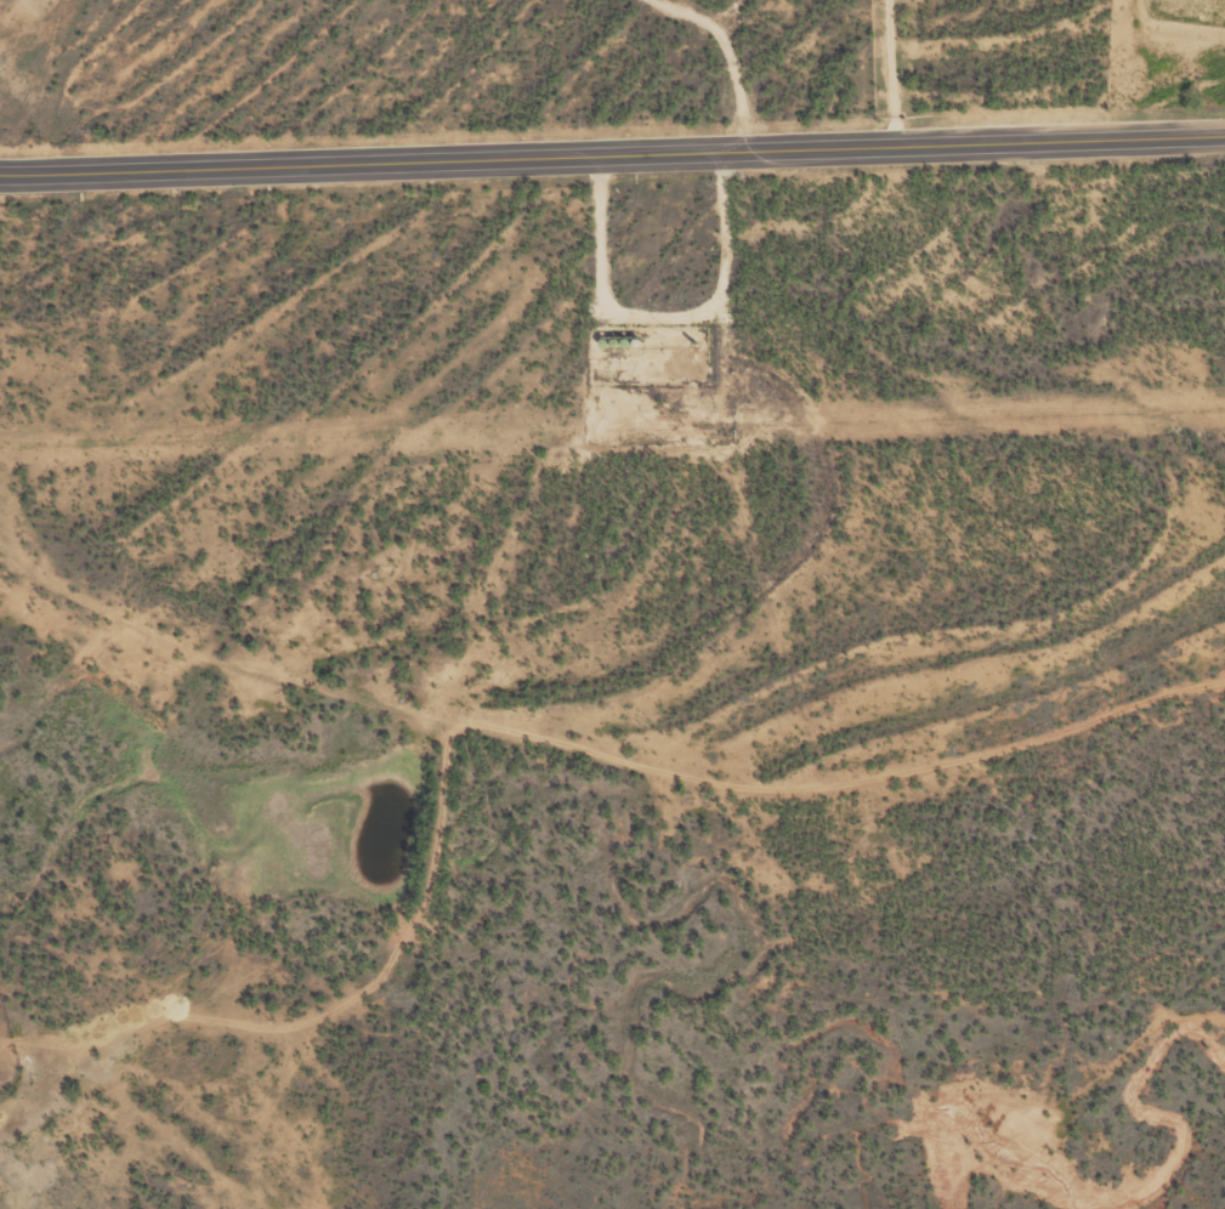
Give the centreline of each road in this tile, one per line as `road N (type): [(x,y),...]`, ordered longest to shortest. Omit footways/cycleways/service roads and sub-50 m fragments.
road 1 (tertiary): [(0,159),(125,168),(1224,135)]

